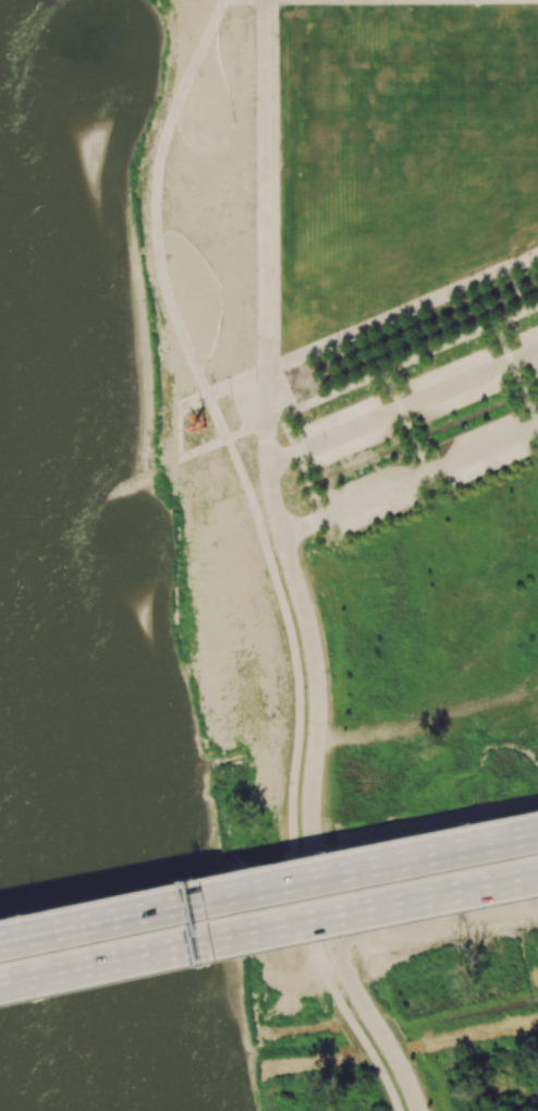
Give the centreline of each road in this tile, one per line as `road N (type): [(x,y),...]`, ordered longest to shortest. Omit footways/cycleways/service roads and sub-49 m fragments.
road 1 (motorway): [(537,835),(0,944)]
road 2 (motorway): [(0,984),(537,876)]

